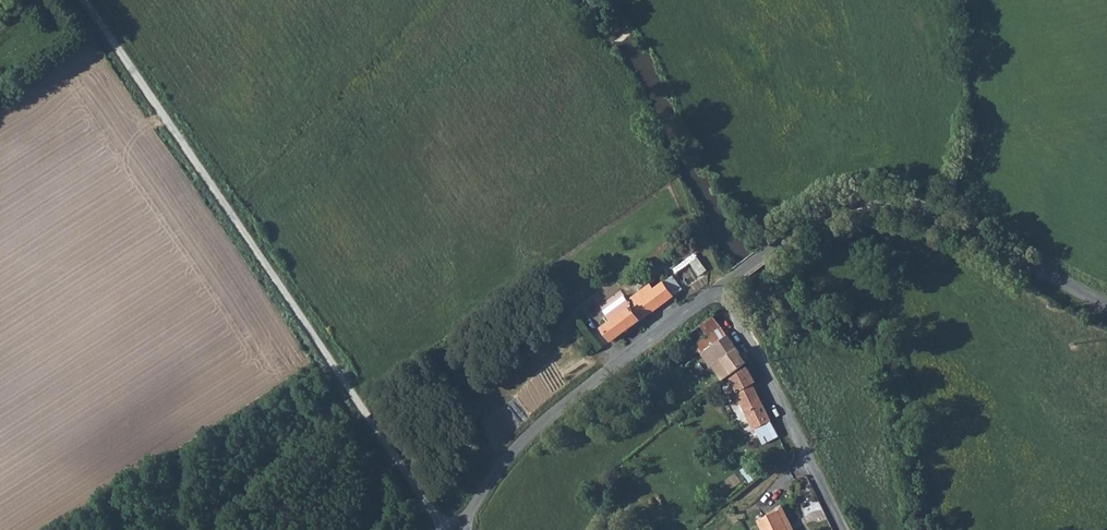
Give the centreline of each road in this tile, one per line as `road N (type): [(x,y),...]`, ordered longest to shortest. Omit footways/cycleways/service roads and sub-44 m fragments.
road 1 (track): [(443,529),(85,0)]
road 2 (unclassified): [(1106,303),(946,217),(882,201),(841,207),(800,227),(716,291)]
road 3 (unclassified): [(716,291),(526,438),(459,529)]
road 4 (residential): [(846,529),(752,344),(716,291)]

